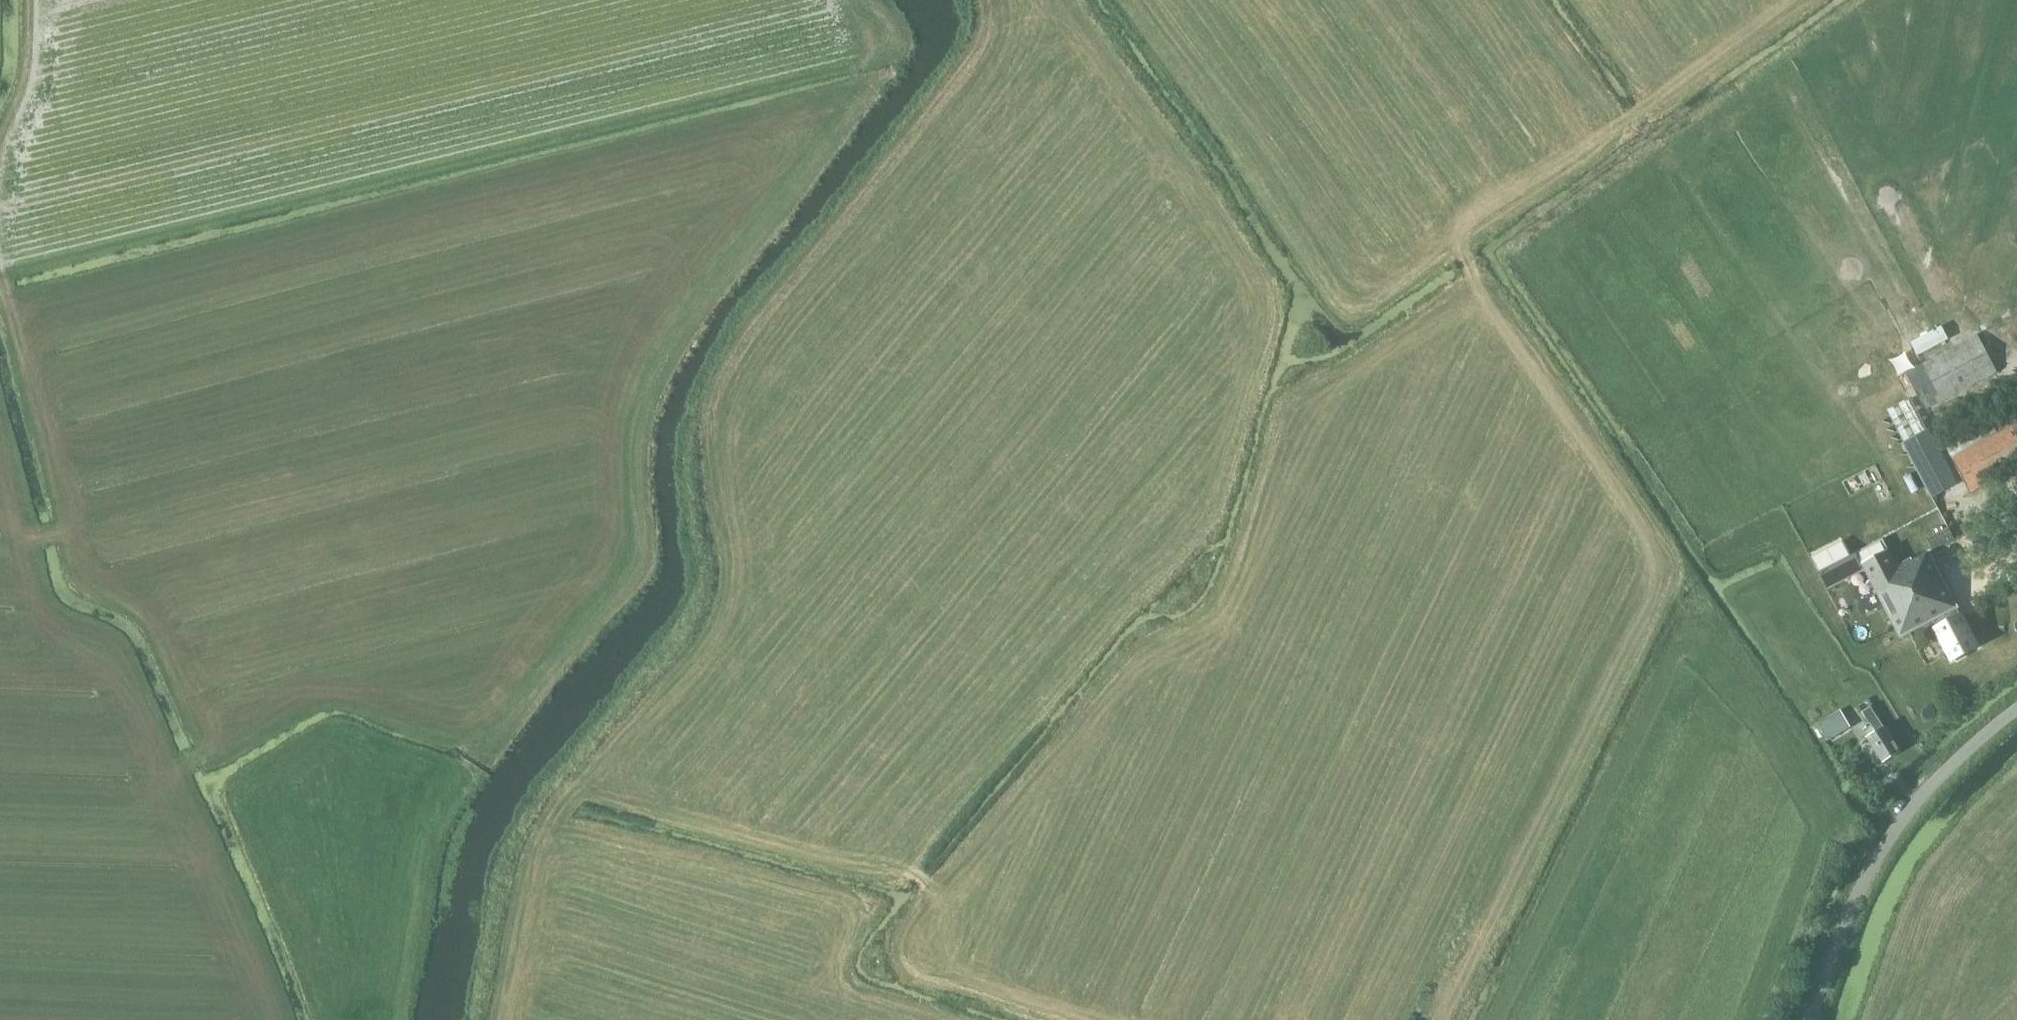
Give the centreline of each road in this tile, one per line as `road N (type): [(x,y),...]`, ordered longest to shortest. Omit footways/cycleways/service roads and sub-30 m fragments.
road 1 (unclassified): [(1812,1019),(1881,856),(1944,777),(2016,711)]

